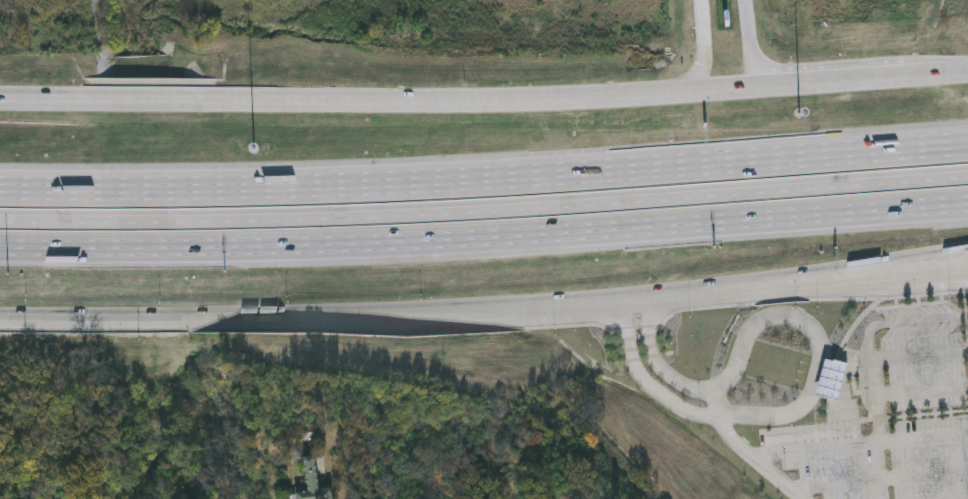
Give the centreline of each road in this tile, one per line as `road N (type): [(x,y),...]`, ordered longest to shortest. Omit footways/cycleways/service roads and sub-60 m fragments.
road 1 (motorway): [(967,177),(427,215),(0,222)]
road 2 (motorway): [(0,247),(407,242),(967,203)]
road 3 (motorway): [(967,147),(414,185),(0,192)]
road 4 (secondary): [(967,70),(545,99),(0,97)]
road 5 (secondary): [(0,316),(406,313)]
road 6 (motorway): [(647,301),(967,246)]
road 7 (secondary): [(406,313),(647,301)]
road 8 (secondary): [(647,301),(887,281)]

